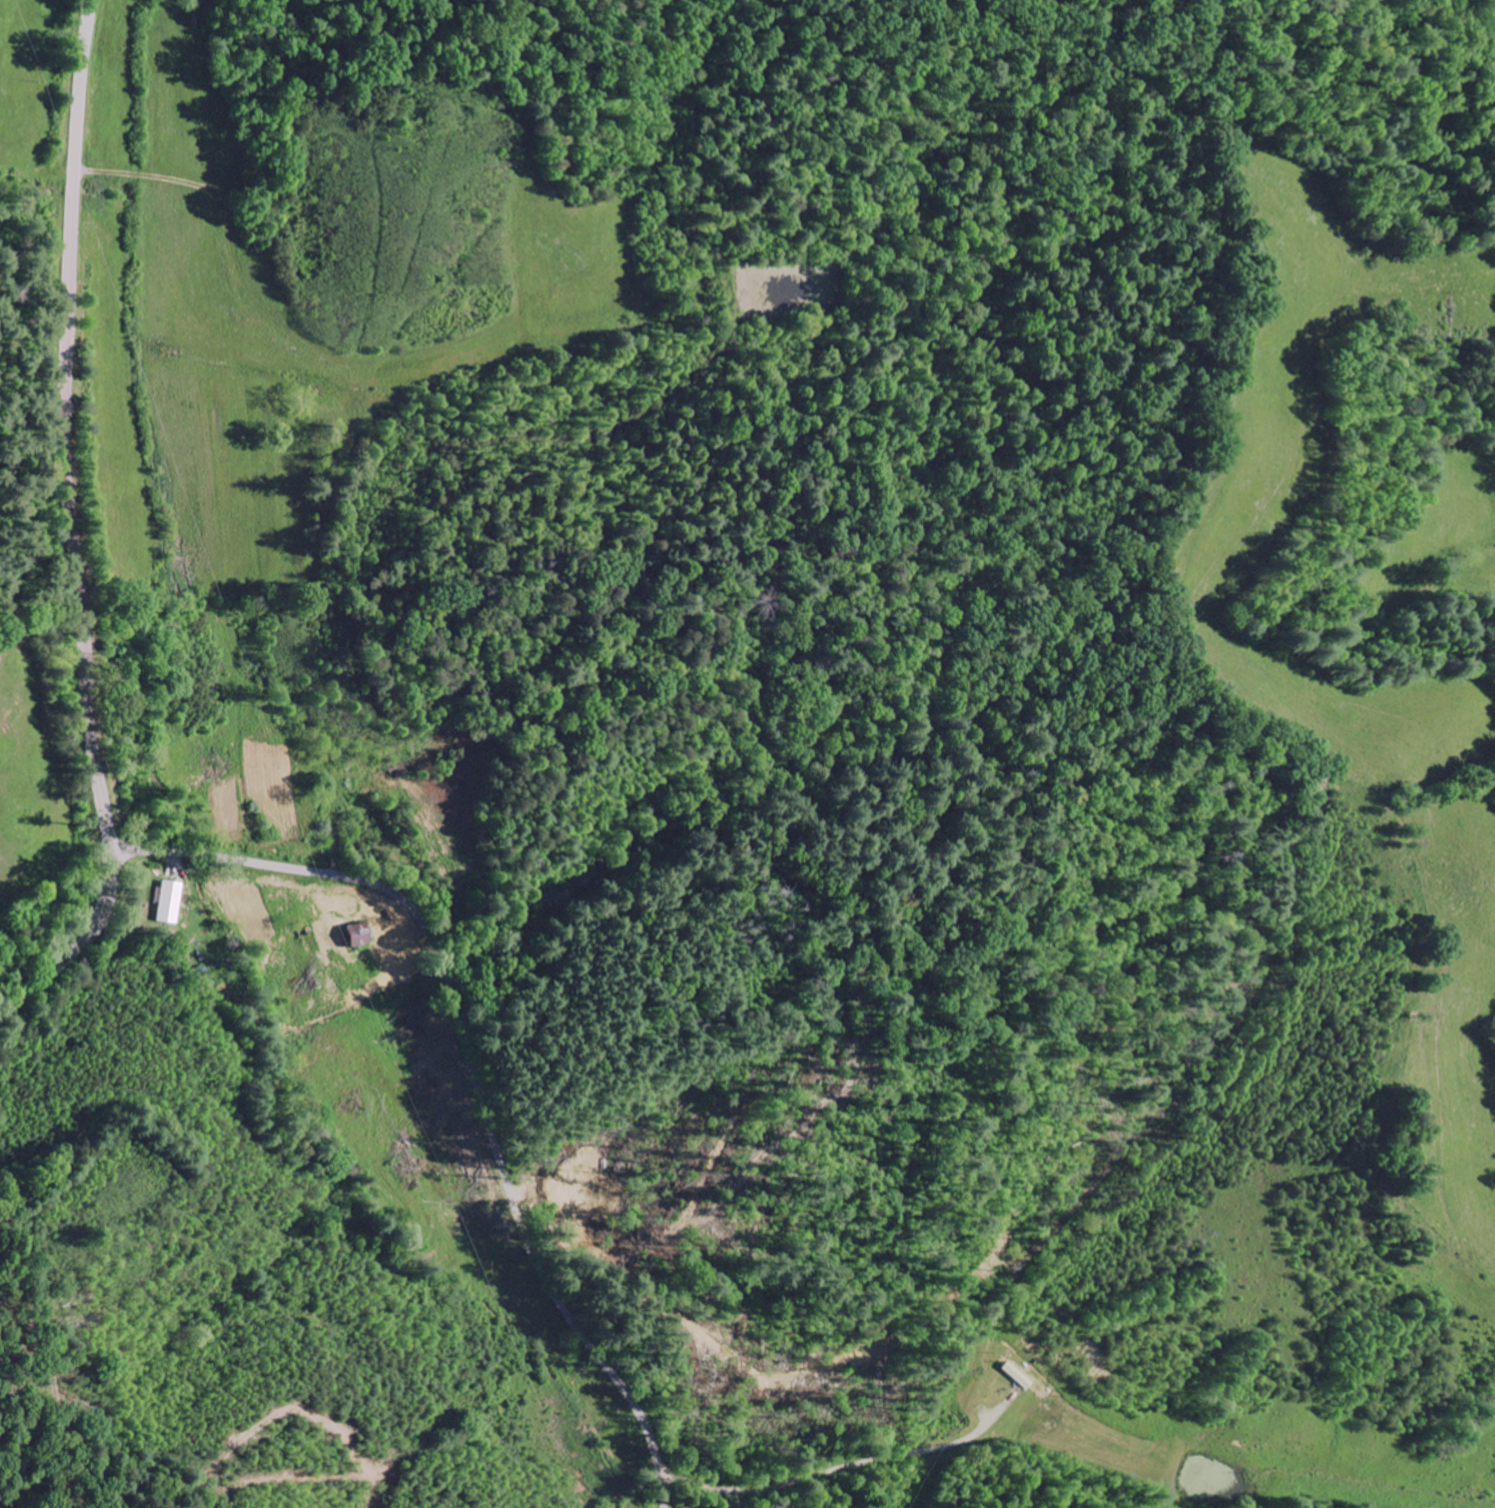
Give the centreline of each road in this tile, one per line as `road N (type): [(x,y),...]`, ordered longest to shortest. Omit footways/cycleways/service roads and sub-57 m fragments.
road 1 (secondary): [(0,1014),(73,953),(108,887),(66,487),(75,150),(91,0)]
road 2 (residential): [(665,1507),(661,1449),(649,1422),(544,1279),(500,1165),(444,962),(419,916),(395,892),(347,877),(193,853),(110,852)]

